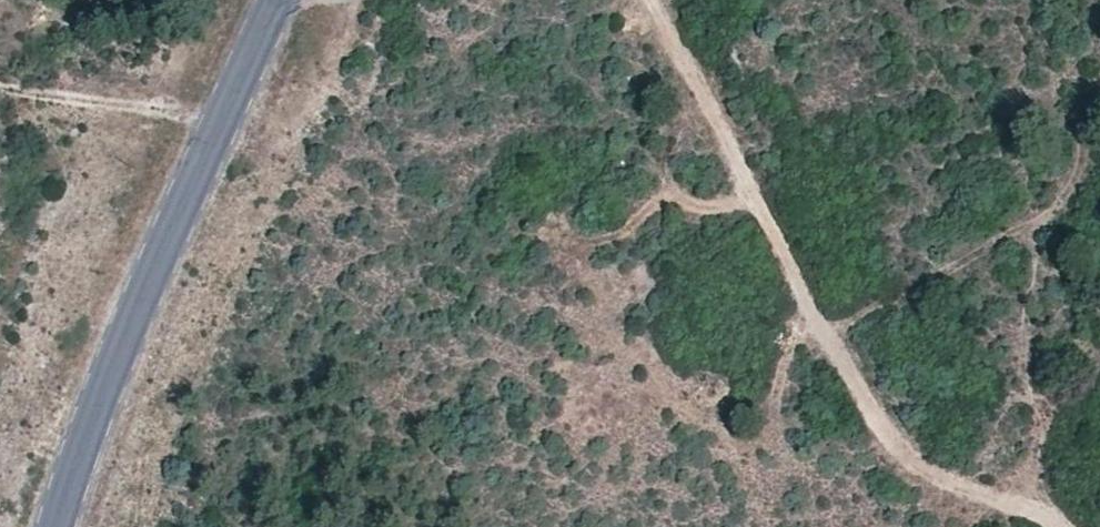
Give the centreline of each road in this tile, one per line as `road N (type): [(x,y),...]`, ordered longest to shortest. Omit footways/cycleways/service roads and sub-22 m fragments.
road 1 (track): [(645,0),(868,459),(949,506),(1021,526)]
road 2 (tertiary): [(280,0),(112,362),(53,526)]
road 3 (track): [(216,124),(0,83)]

